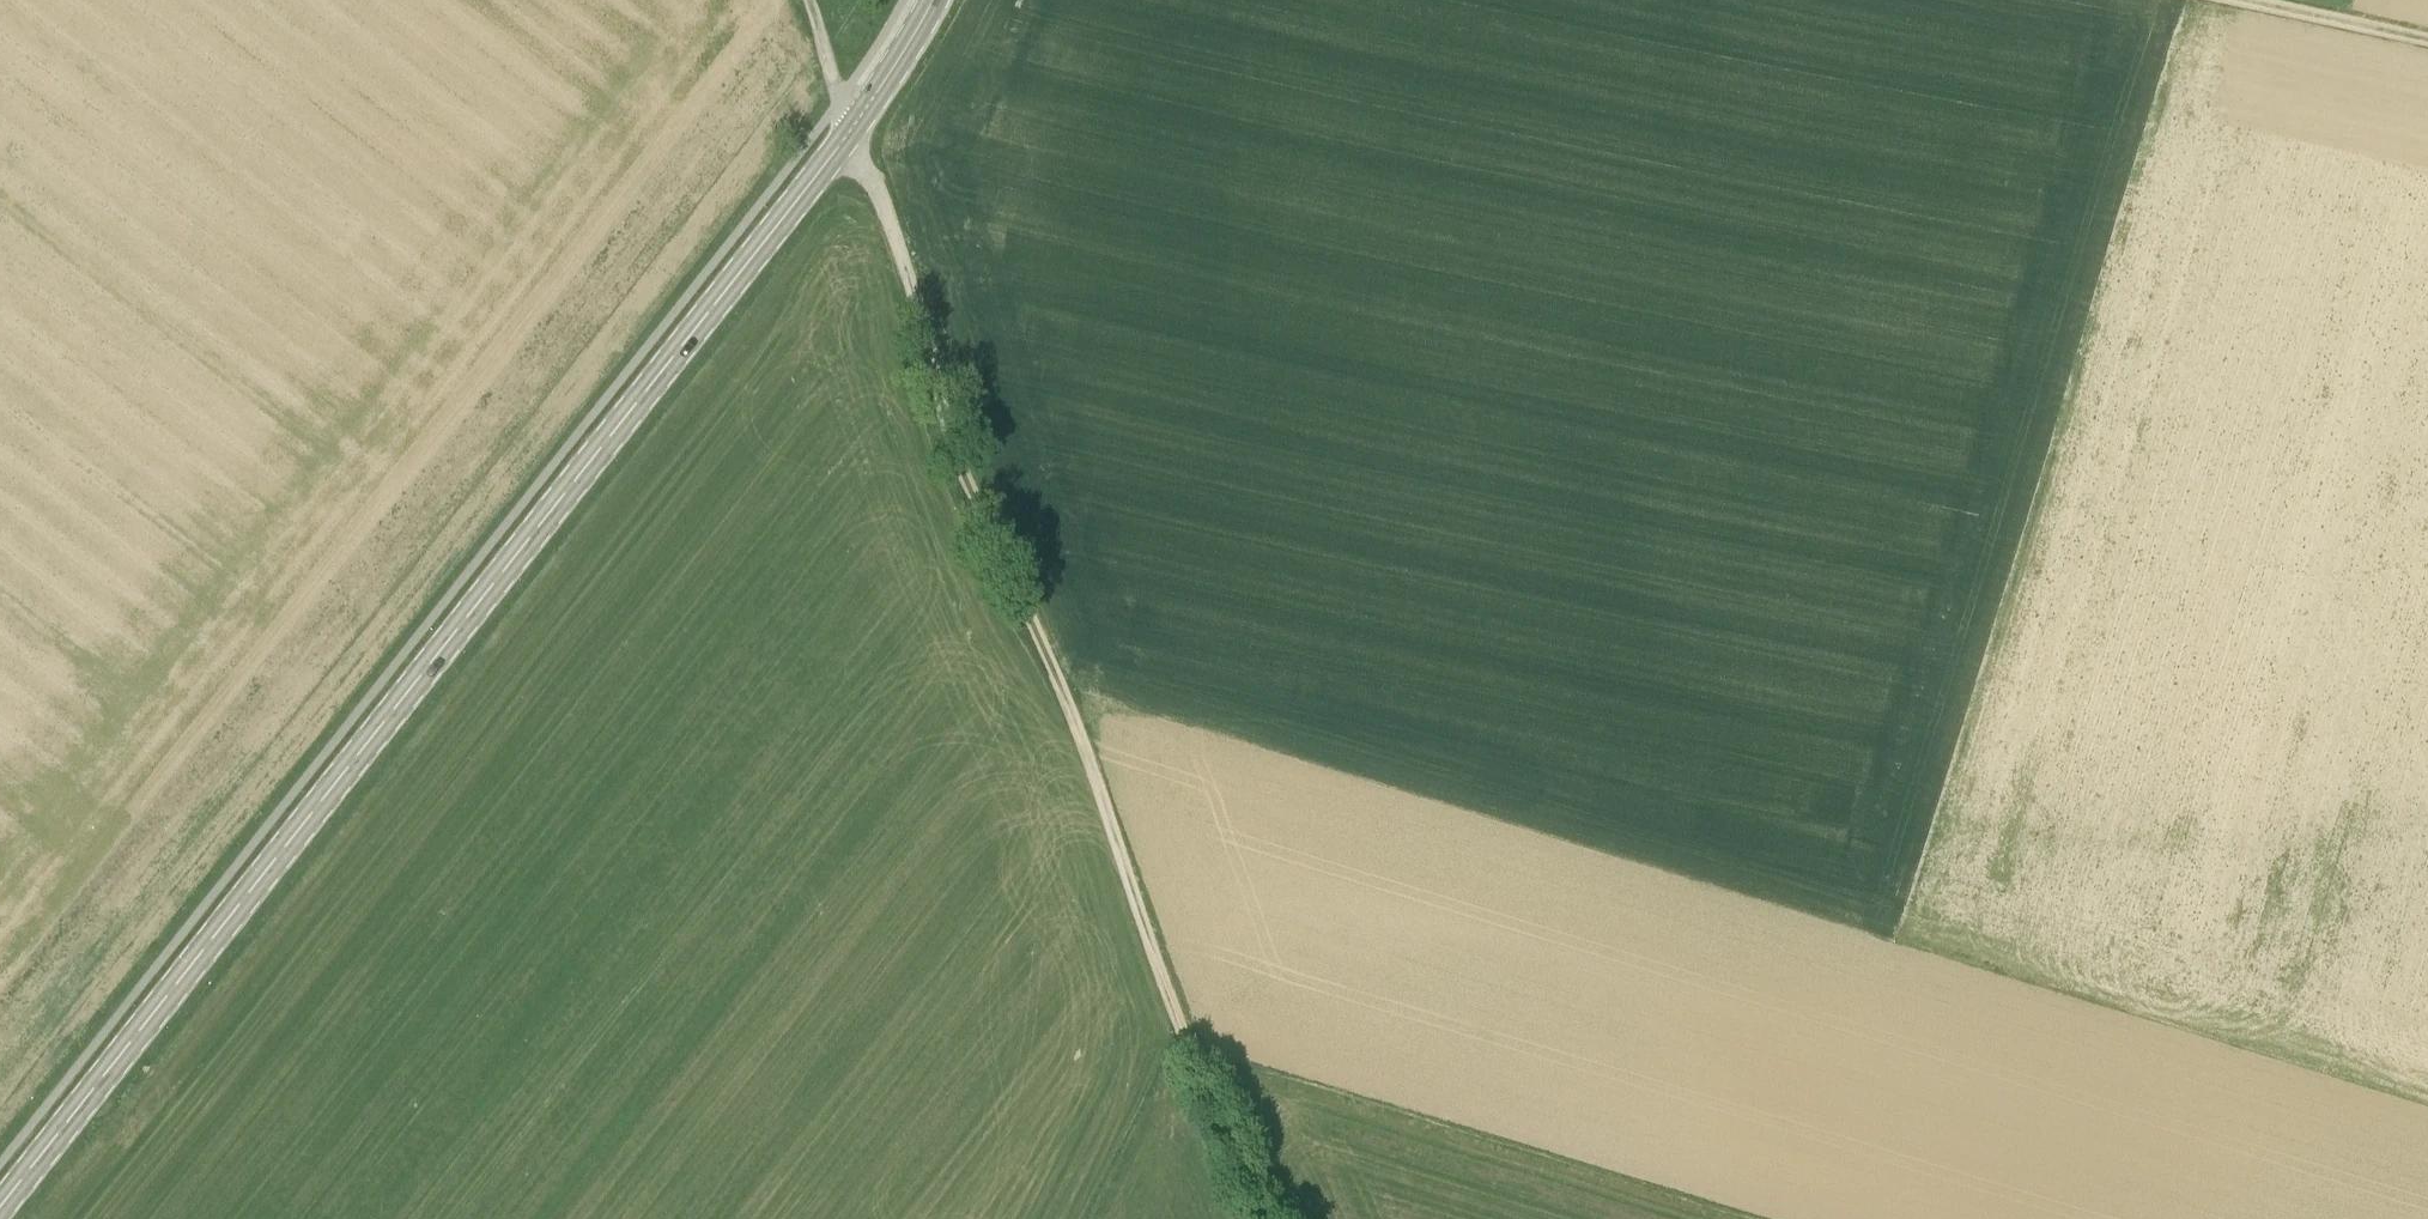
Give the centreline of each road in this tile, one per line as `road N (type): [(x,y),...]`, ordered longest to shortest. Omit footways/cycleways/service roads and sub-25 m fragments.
road 1 (secondary): [(0,1209),(781,222),(934,0)]
road 2 (track): [(807,0),(855,151),(884,205),(960,465),(1085,747),(1185,1041),(1259,1218)]
road 3 (track): [(2427,40),(2246,0)]

